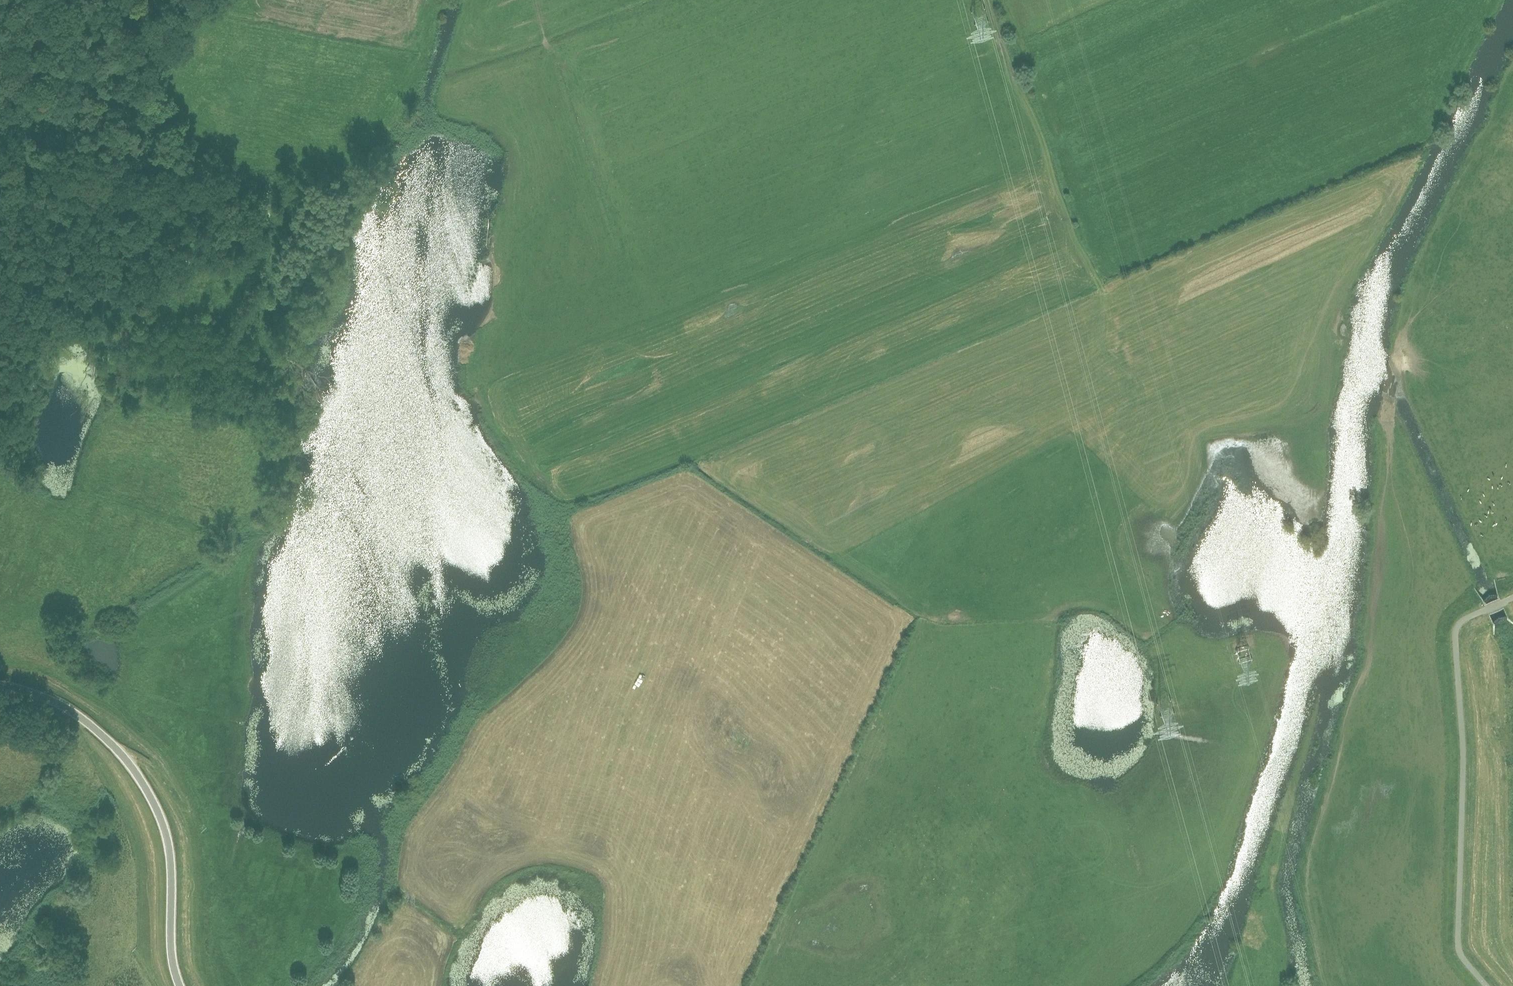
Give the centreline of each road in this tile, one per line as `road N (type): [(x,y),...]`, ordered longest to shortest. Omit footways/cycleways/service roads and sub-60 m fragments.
road 1 (tertiary): [(180,985),(168,841),(150,794),(121,753),(78,715),(0,685)]
road 2 (track): [(0,398),(35,312),(53,308),(91,326),(115,315),(195,205)]
road 3 (track): [(144,164),(123,107),(159,33),(191,0)]
road 4 (track): [(144,164),(0,141)]

